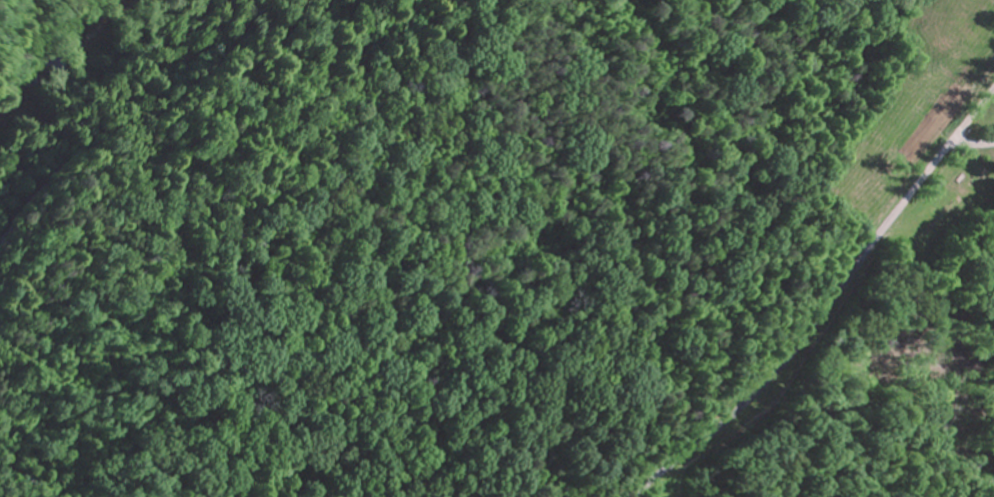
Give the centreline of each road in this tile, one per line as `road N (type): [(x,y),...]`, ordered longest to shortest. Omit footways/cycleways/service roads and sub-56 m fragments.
road 1 (residential): [(632,496),(753,398),(993,96)]

